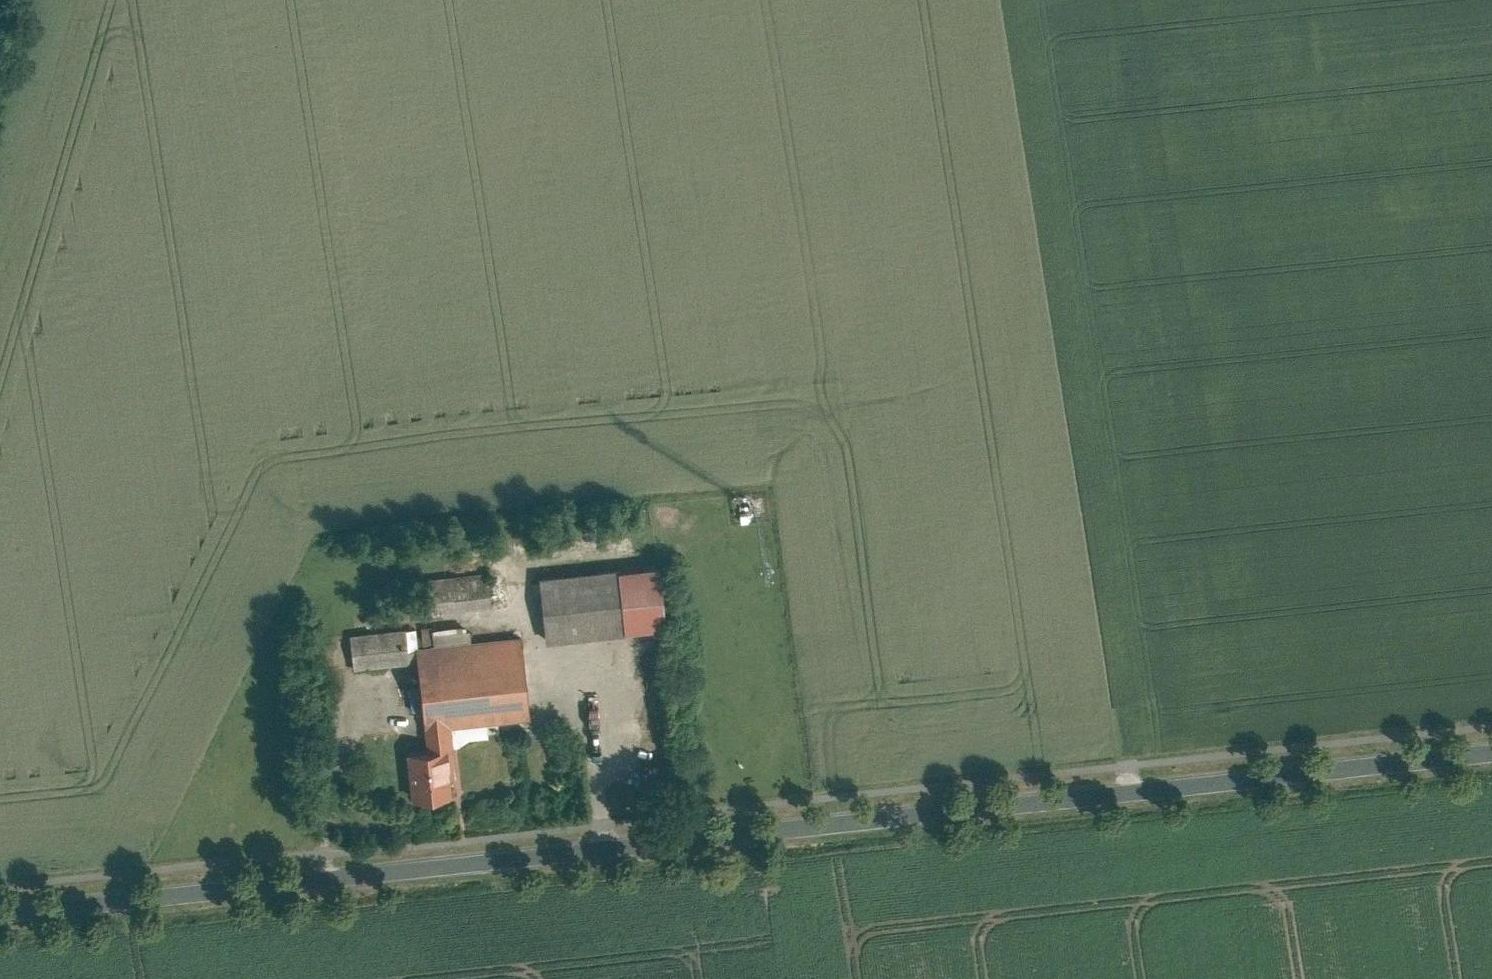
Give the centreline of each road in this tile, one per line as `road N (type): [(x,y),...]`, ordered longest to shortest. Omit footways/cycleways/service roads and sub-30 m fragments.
road 1 (tertiary): [(0,911),(1491,747)]

